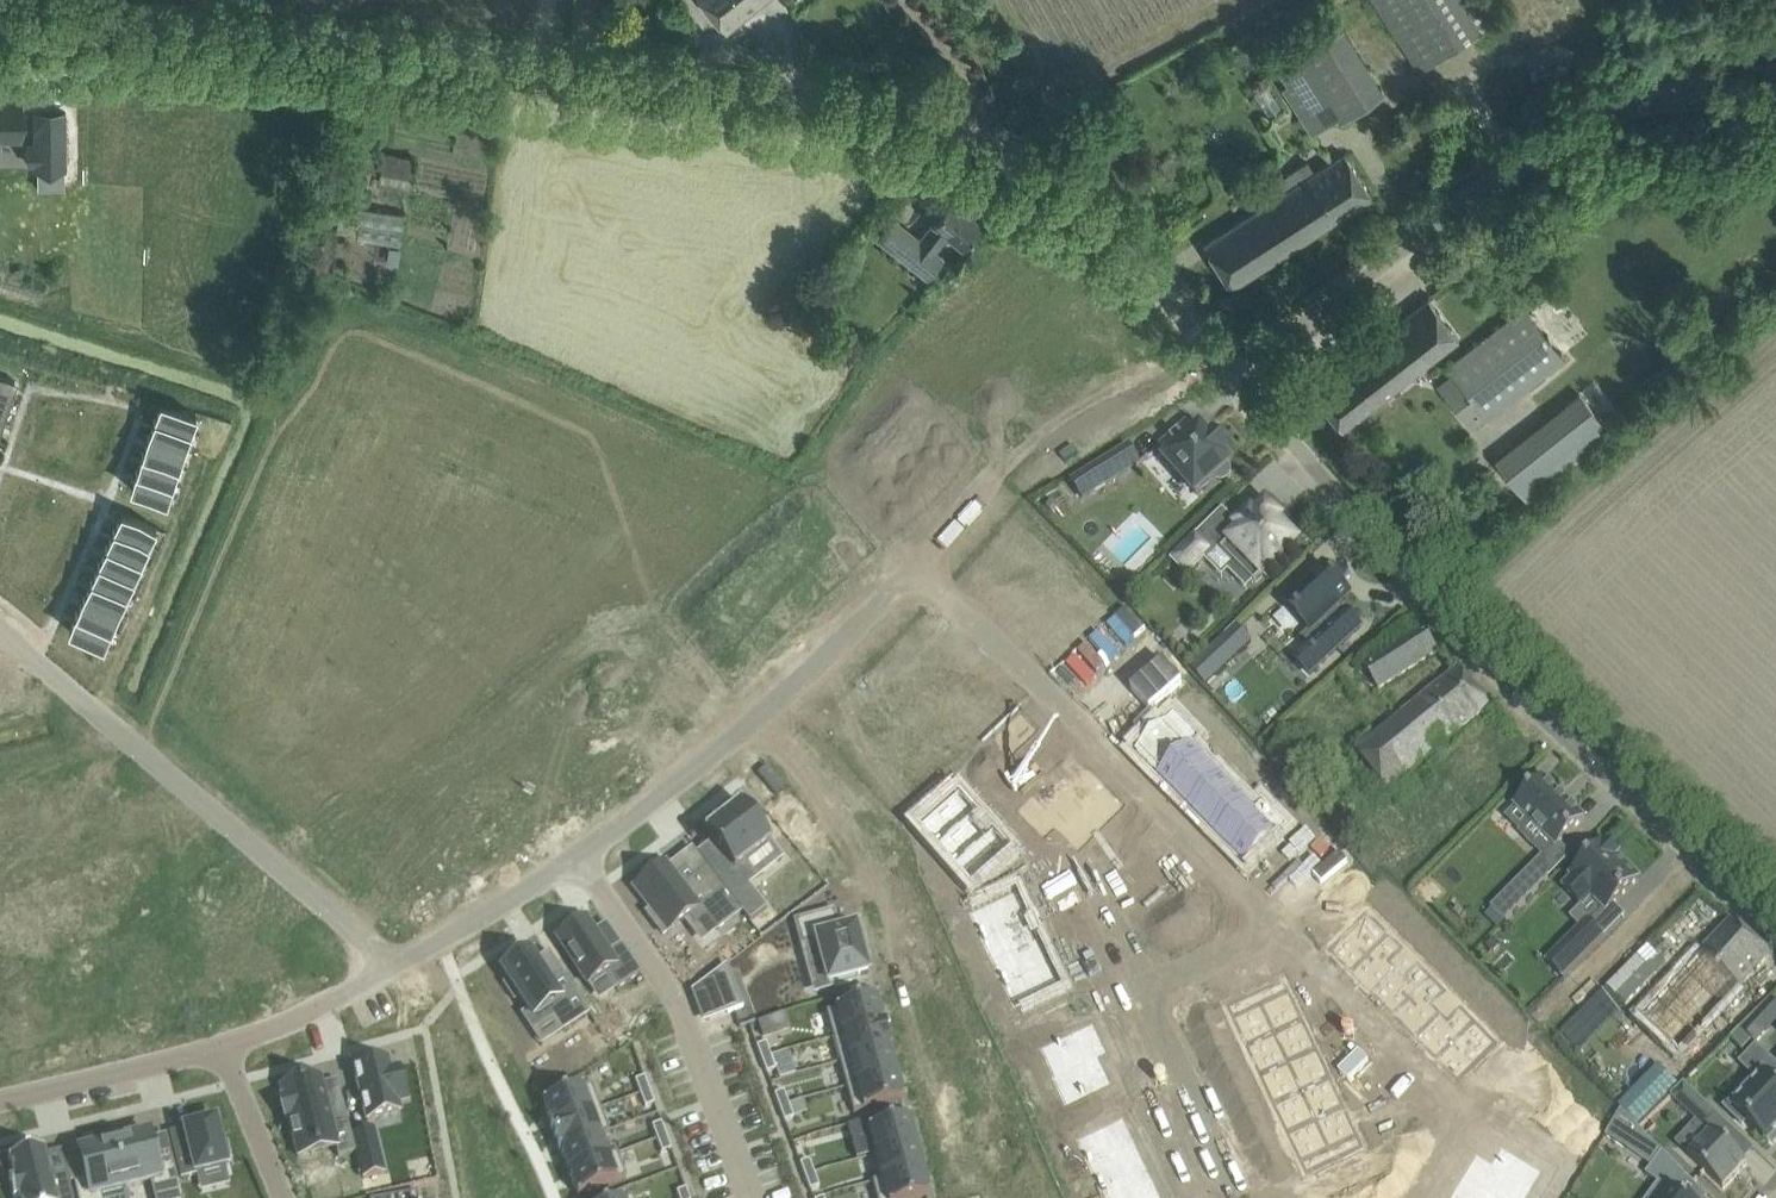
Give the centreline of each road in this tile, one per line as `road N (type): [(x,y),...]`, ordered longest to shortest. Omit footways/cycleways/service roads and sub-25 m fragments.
road 1 (unclassified): [(1213,352),(1094,225),(1022,168),(976,143),(864,107),(380,47),(0,36)]
road 2 (residential): [(1468,1108),(914,561)]
road 3 (unclassified): [(1698,857),(1480,657),(1234,375)]
road 4 (residential): [(914,561),(764,713),(576,855),(398,963)]
road 5 (unclassified): [(1775,107),(1684,100),(1607,116),(1234,375)]
road 6 (residential): [(0,632),(398,963)]
road 7 (residential): [(398,963),(314,1012),(222,1047),(0,1100)]
road 8 (residential): [(914,561),(1052,401),(1213,352)]
road 9 (residential): [(1468,1108),(1698,857)]

